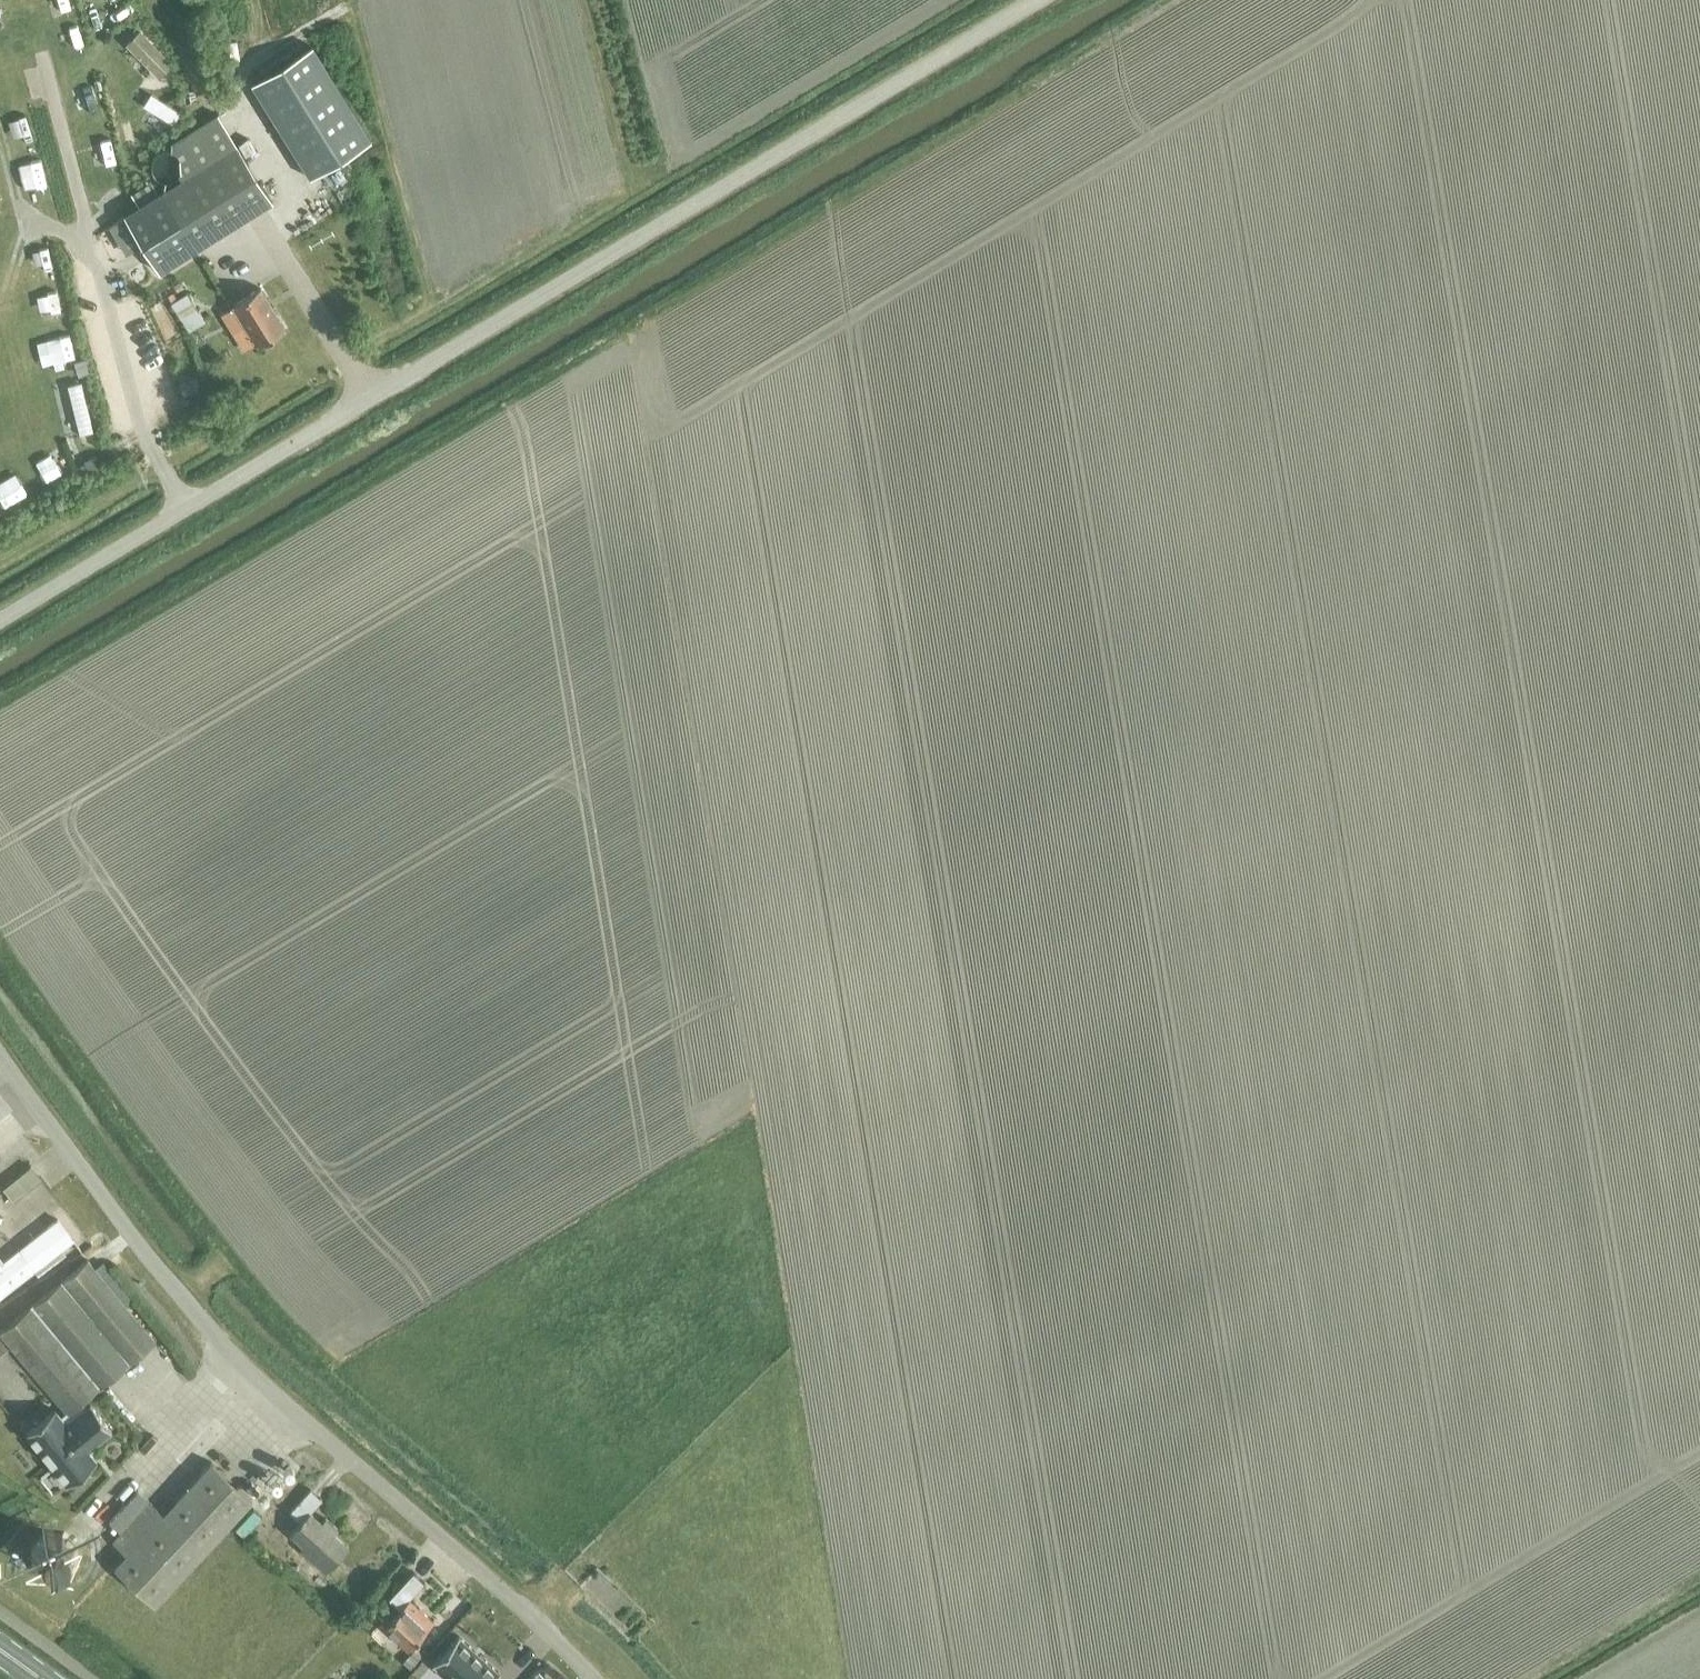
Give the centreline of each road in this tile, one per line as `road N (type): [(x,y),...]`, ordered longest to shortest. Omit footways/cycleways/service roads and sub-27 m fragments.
road 1 (unclassified): [(0,618),(1035,0)]
road 2 (residential): [(0,1055),(218,1337),(592,1678)]

